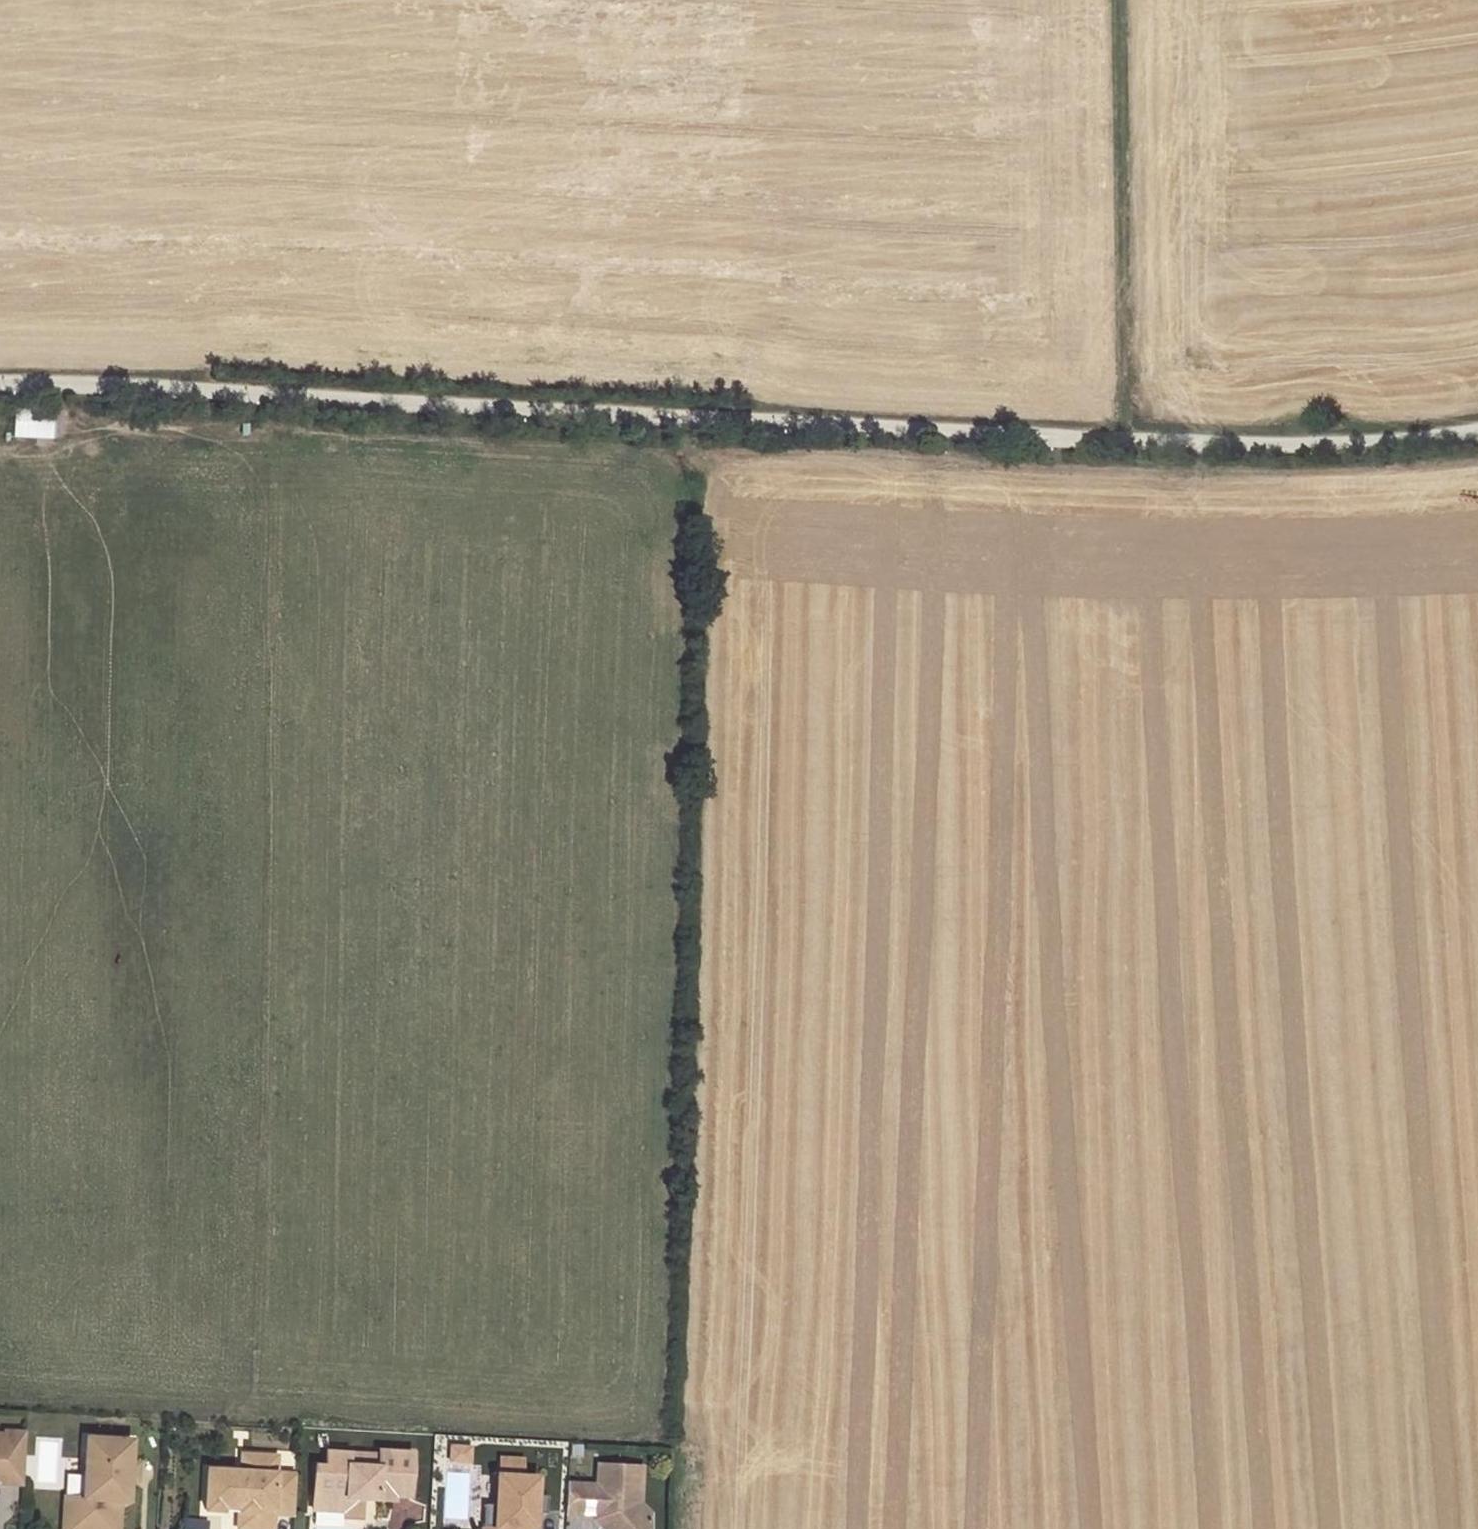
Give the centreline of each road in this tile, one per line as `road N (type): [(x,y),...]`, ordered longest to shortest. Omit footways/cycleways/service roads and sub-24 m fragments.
road 1 (track): [(0,385),(161,385),(1318,446),(1477,430)]

